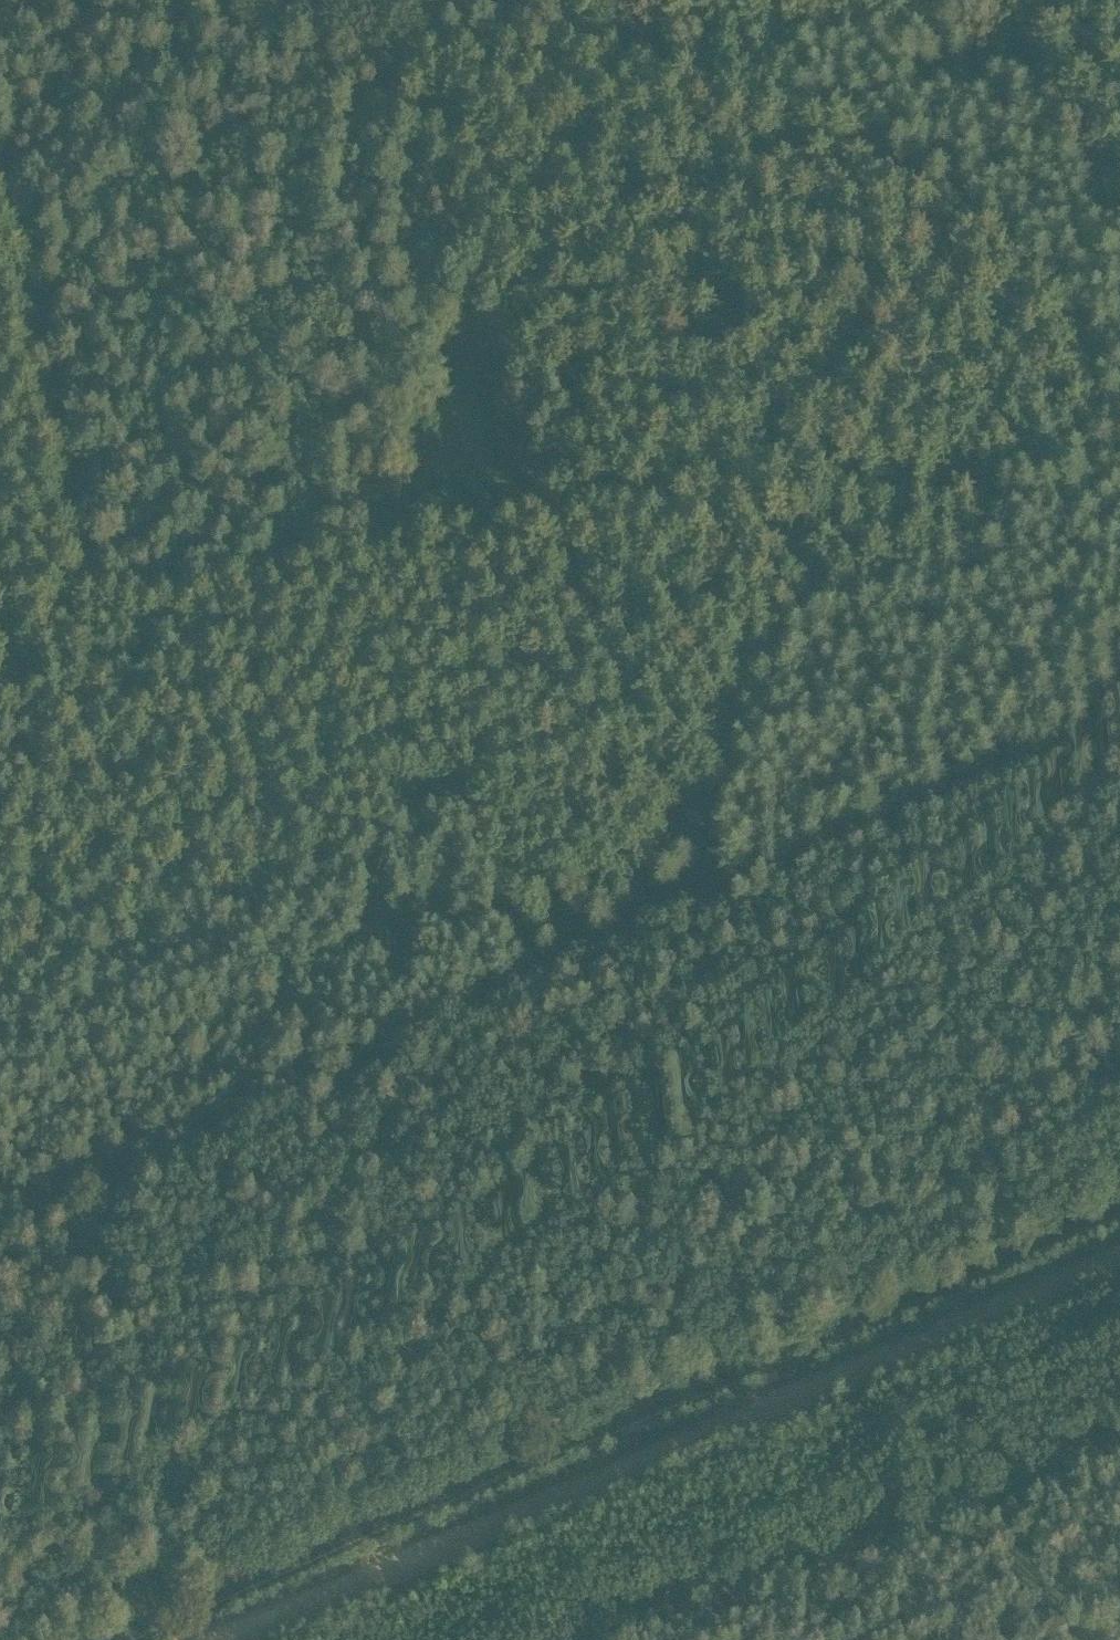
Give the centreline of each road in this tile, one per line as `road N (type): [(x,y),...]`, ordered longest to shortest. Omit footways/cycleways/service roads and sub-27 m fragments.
road 1 (track): [(130,1639),(1119,1226)]
road 2 (track): [(188,1639),(1119,1251)]
road 3 (track): [(905,1317),(712,933),(561,586)]

